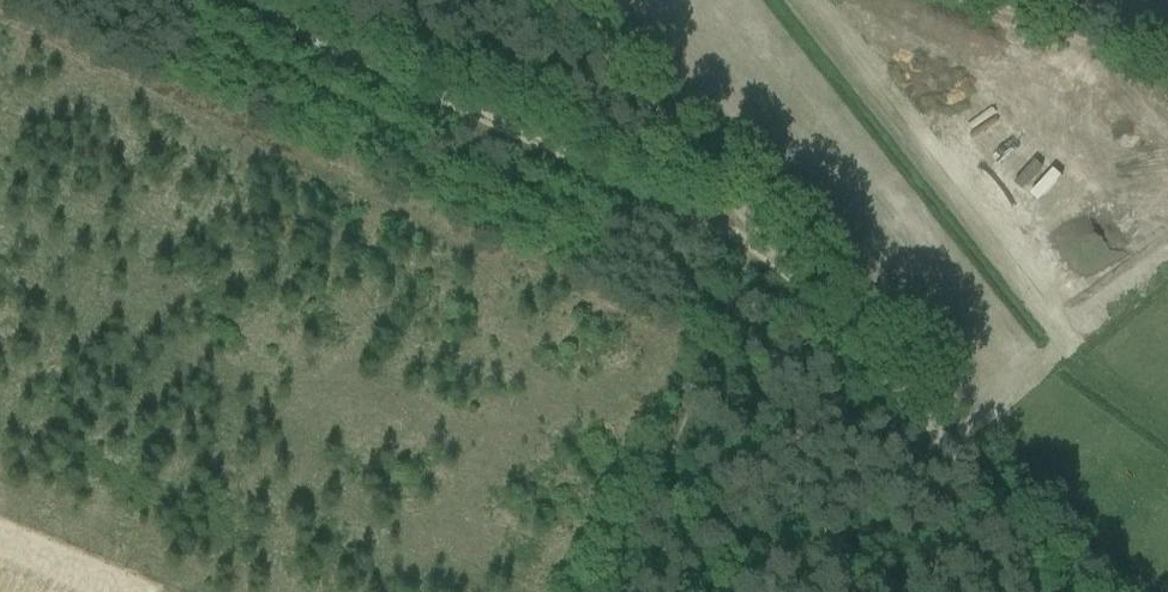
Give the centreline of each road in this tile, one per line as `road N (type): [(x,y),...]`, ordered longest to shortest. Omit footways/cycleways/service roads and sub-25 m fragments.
road 1 (track): [(764,247),(245,0)]
road 2 (track): [(764,247),(1083,591)]
road 3 (track): [(608,591),(764,247)]
road 4 (track): [(579,0),(764,247)]

